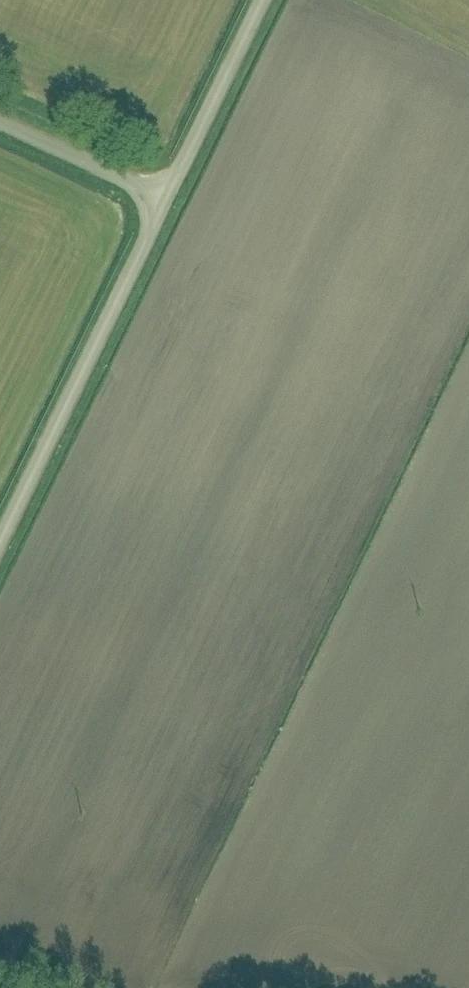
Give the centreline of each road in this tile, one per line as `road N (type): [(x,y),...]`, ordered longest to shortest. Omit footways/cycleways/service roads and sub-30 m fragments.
road 1 (unclassified): [(167,209),(0,549)]
road 2 (unclassified): [(267,0),(167,209)]
road 3 (unclassified): [(0,130),(167,209)]

